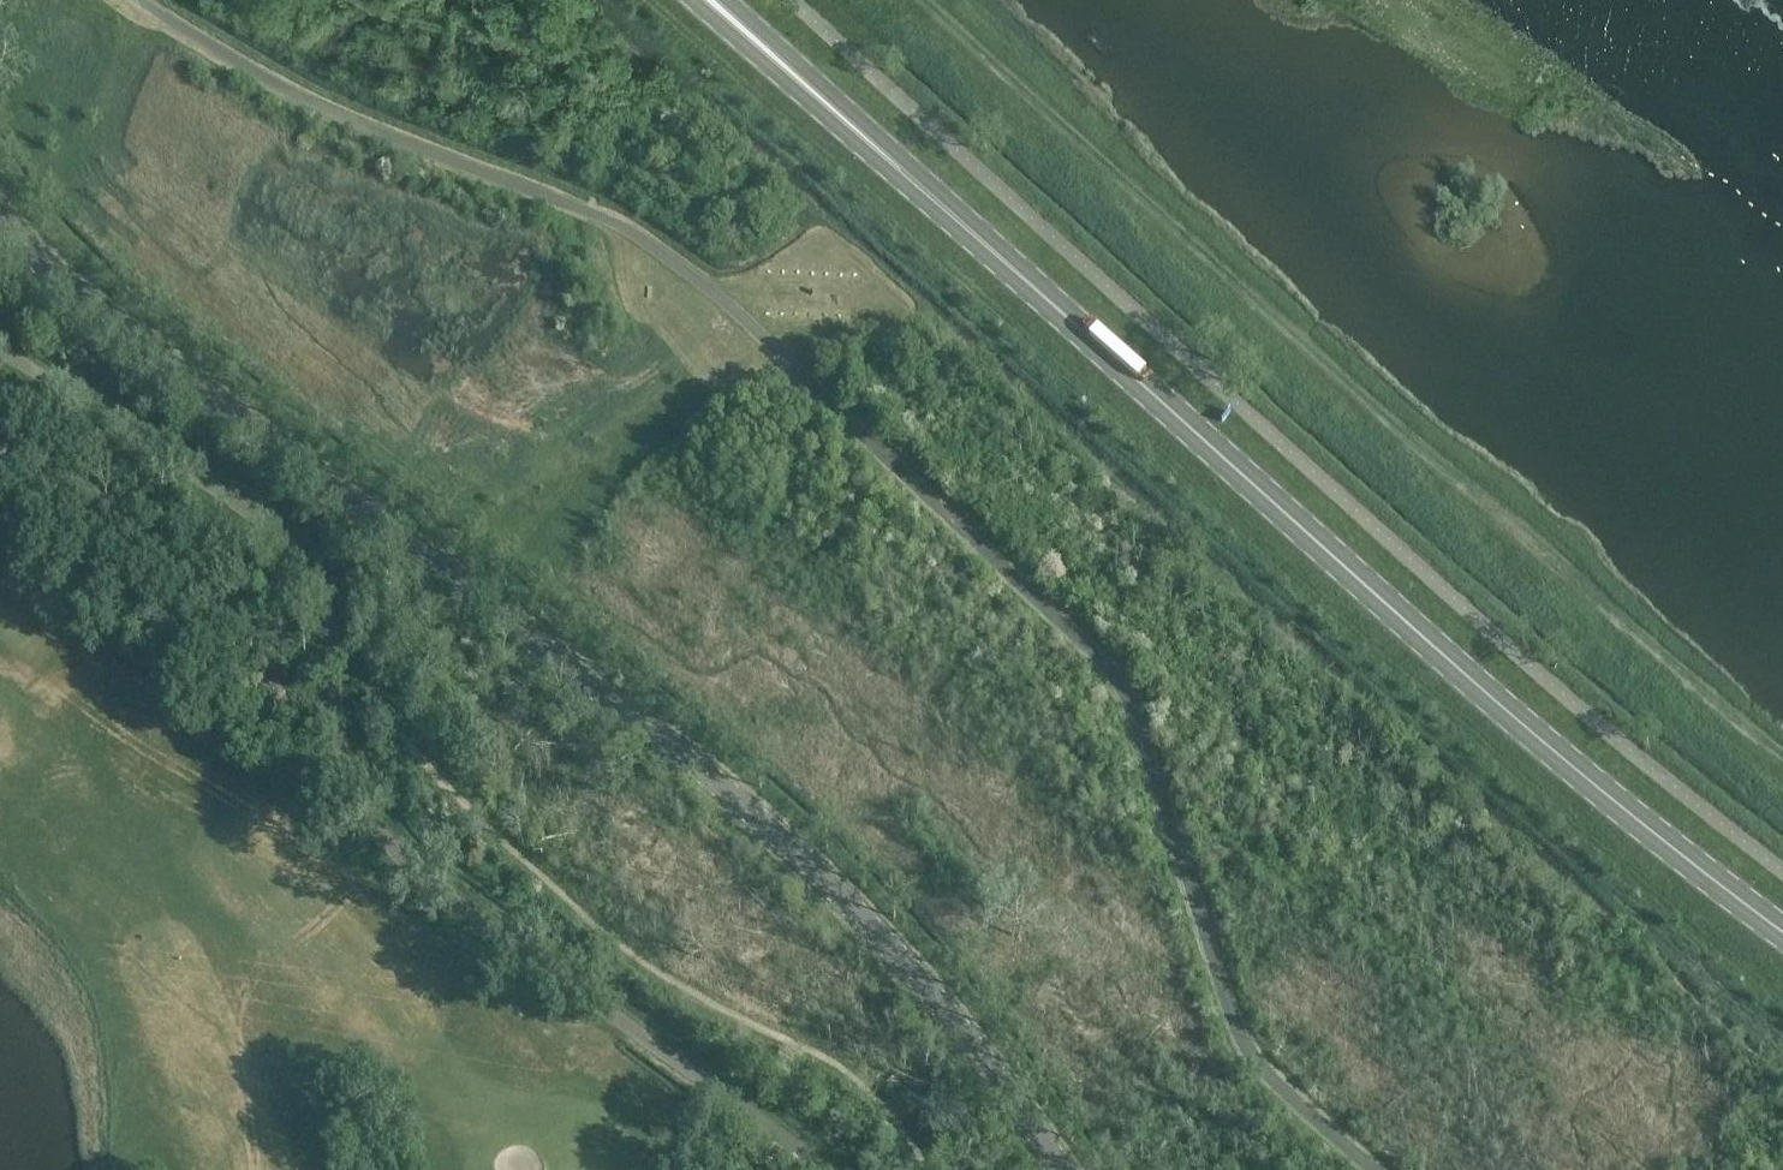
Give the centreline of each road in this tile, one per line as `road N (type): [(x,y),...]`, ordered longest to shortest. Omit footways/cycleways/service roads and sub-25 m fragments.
road 1 (tertiary): [(1062,1169),(950,1015),(776,832),(78,295),(0,215)]
road 2 (primary): [(1782,932),(1514,717),(711,0)]
road 3 (track): [(1782,753),(1434,461),(926,0)]

